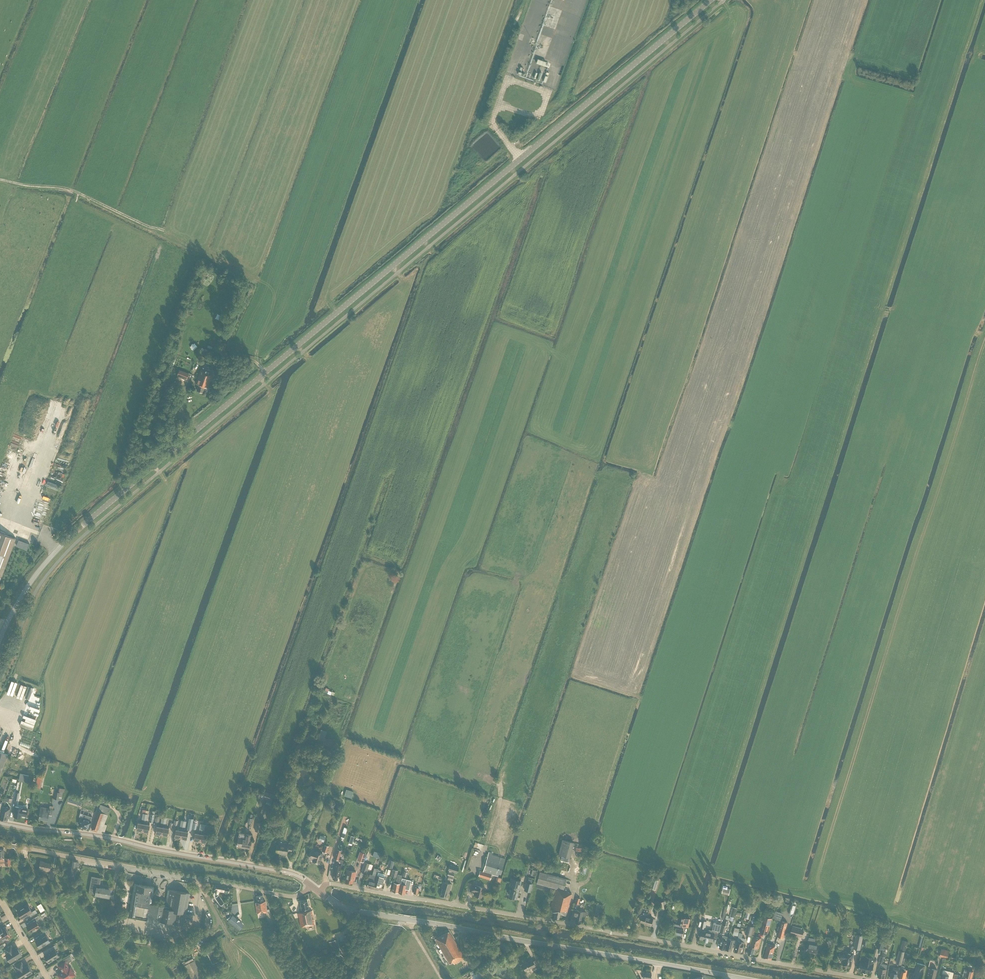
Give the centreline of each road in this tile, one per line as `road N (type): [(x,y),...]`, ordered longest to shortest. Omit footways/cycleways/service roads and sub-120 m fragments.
road 1 (secondary): [(0,637),(41,566),(105,505),(709,0)]
road 2 (unclassified): [(869,978),(332,883),(319,892)]
road 3 (tertiary): [(747,978),(357,912),(319,892)]
road 4 (tertiary): [(311,886),(286,872),(0,823)]
road 5 (residential): [(0,843),(289,897),(311,886)]

